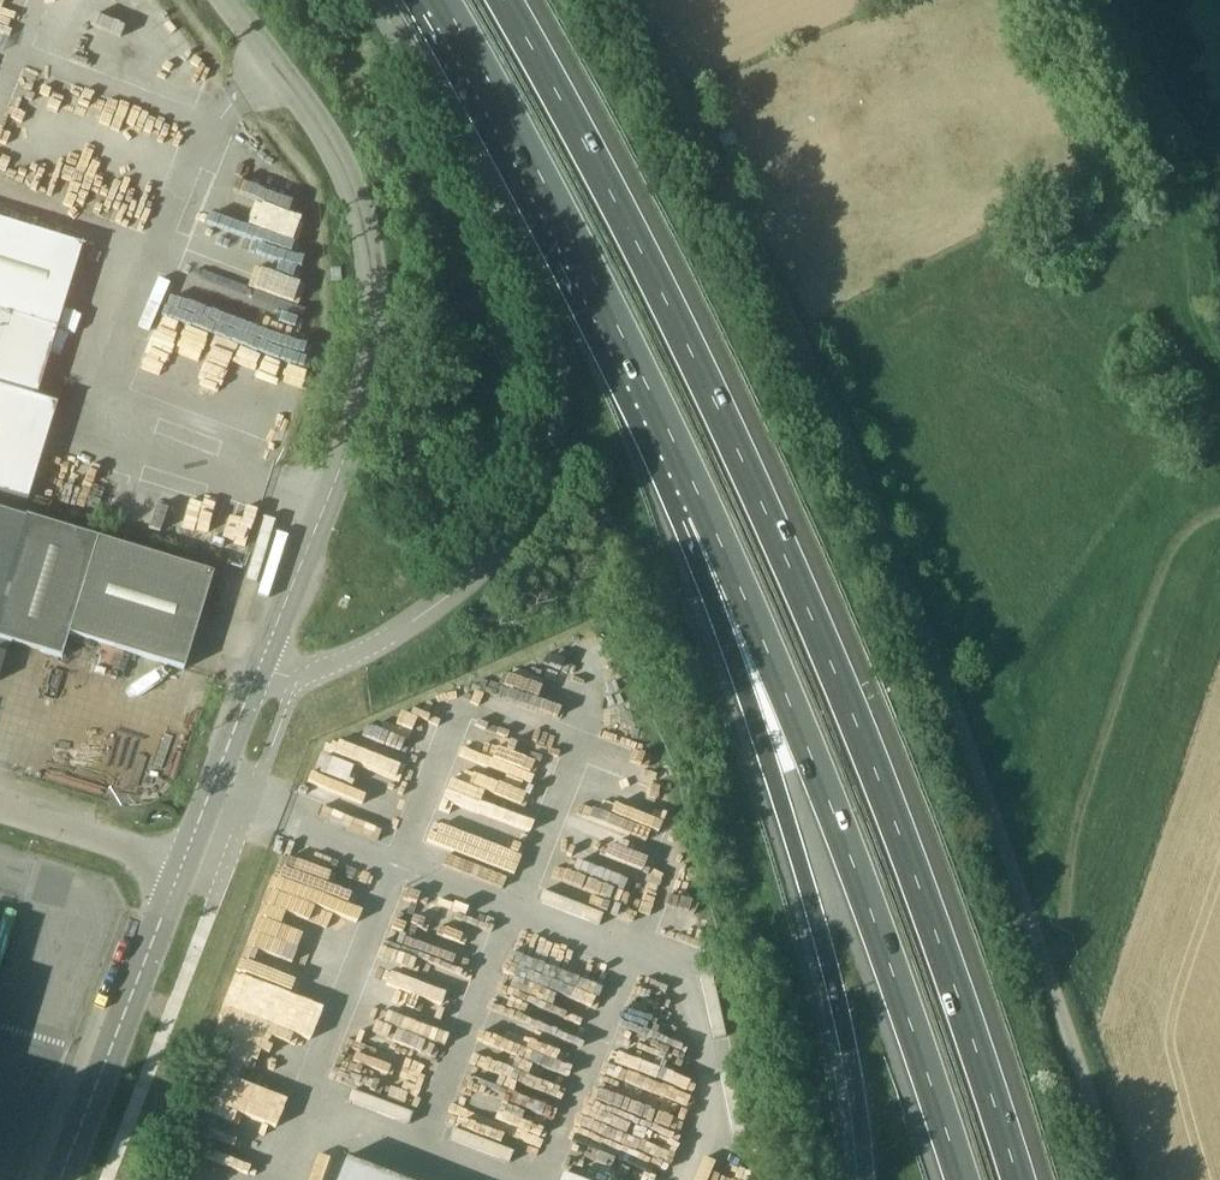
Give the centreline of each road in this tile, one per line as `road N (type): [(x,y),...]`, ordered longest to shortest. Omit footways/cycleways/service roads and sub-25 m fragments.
road 1 (motorway): [(1019,1179),(938,933),(849,700),(681,321),(504,0)]
road 2 (unclassified): [(1119,1179),(913,596),(759,251),(628,0)]
road 3 (unclassified): [(260,666),(305,677),(394,633),(453,591),(522,509),(552,432),(553,356),(536,295),(381,0)]
road 4 (unclassified): [(260,666),(358,418),(373,306),(364,233),(337,149),(224,0)]
road 5 (motorway): [(708,512),(881,938),(962,1179)]
road 6 (motorway): [(708,512),(761,739),(837,991),(866,1179)]
road 7 (motorway): [(442,0),(708,512)]
road 8 (unclassified): [(61,1179),(184,864)]
road 9 (unclassified): [(184,864),(260,666)]
road 10 (unclassified): [(184,864),(0,808)]

